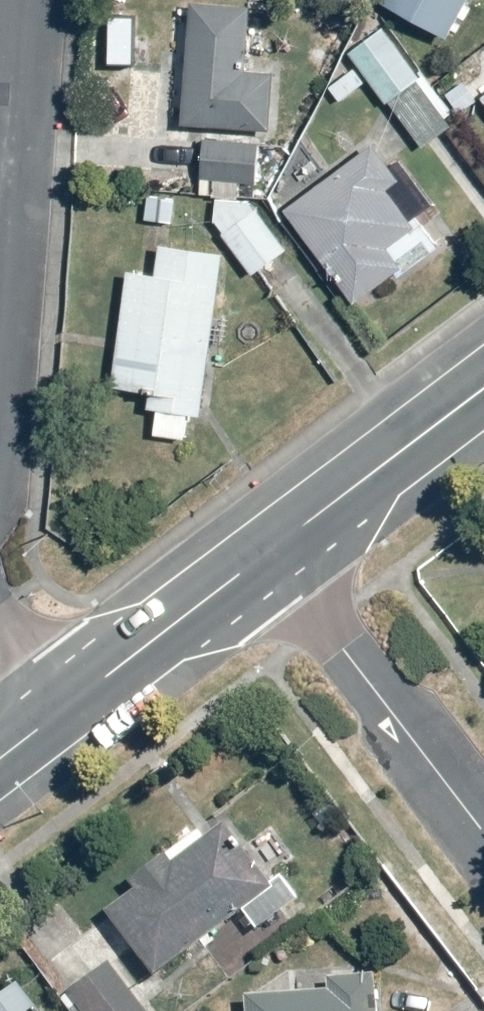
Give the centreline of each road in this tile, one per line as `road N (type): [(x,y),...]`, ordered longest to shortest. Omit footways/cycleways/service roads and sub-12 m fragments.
road 1 (residential): [(483,840),(271,550)]
road 2 (tertiary): [(483,389),(271,550)]
road 3 (tertiary): [(271,550),(65,710)]
road 4 (residential): [(0,220),(20,0)]

